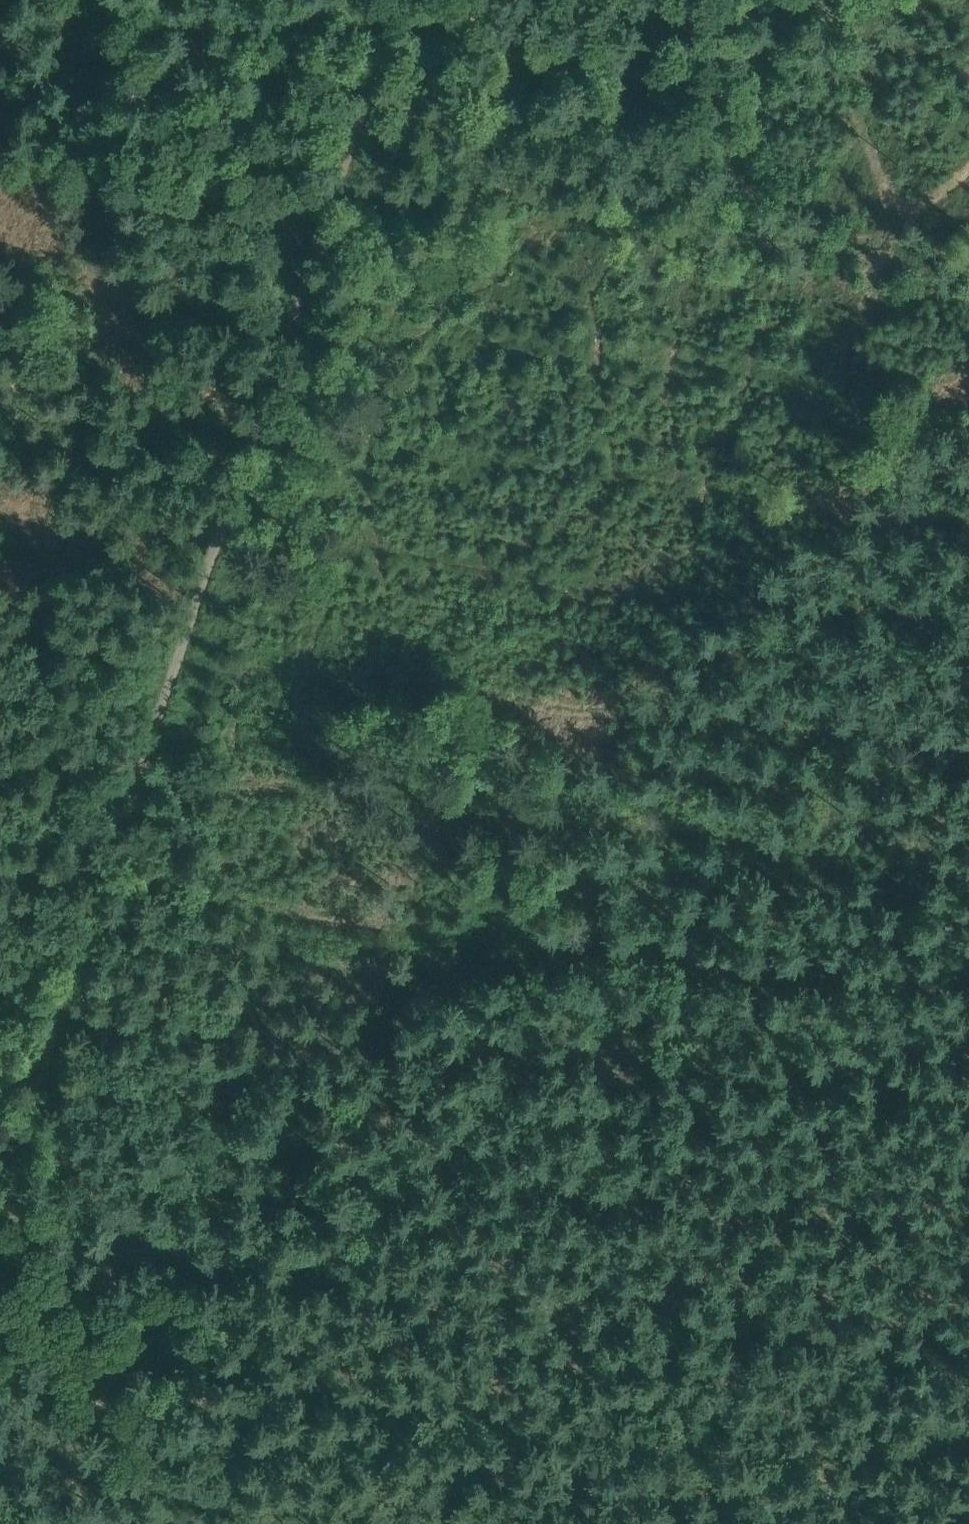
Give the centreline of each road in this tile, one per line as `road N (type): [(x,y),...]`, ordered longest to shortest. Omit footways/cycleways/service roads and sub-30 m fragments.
road 1 (track): [(415,0),(334,188),(0,1239)]
road 2 (track): [(334,188),(0,142)]

